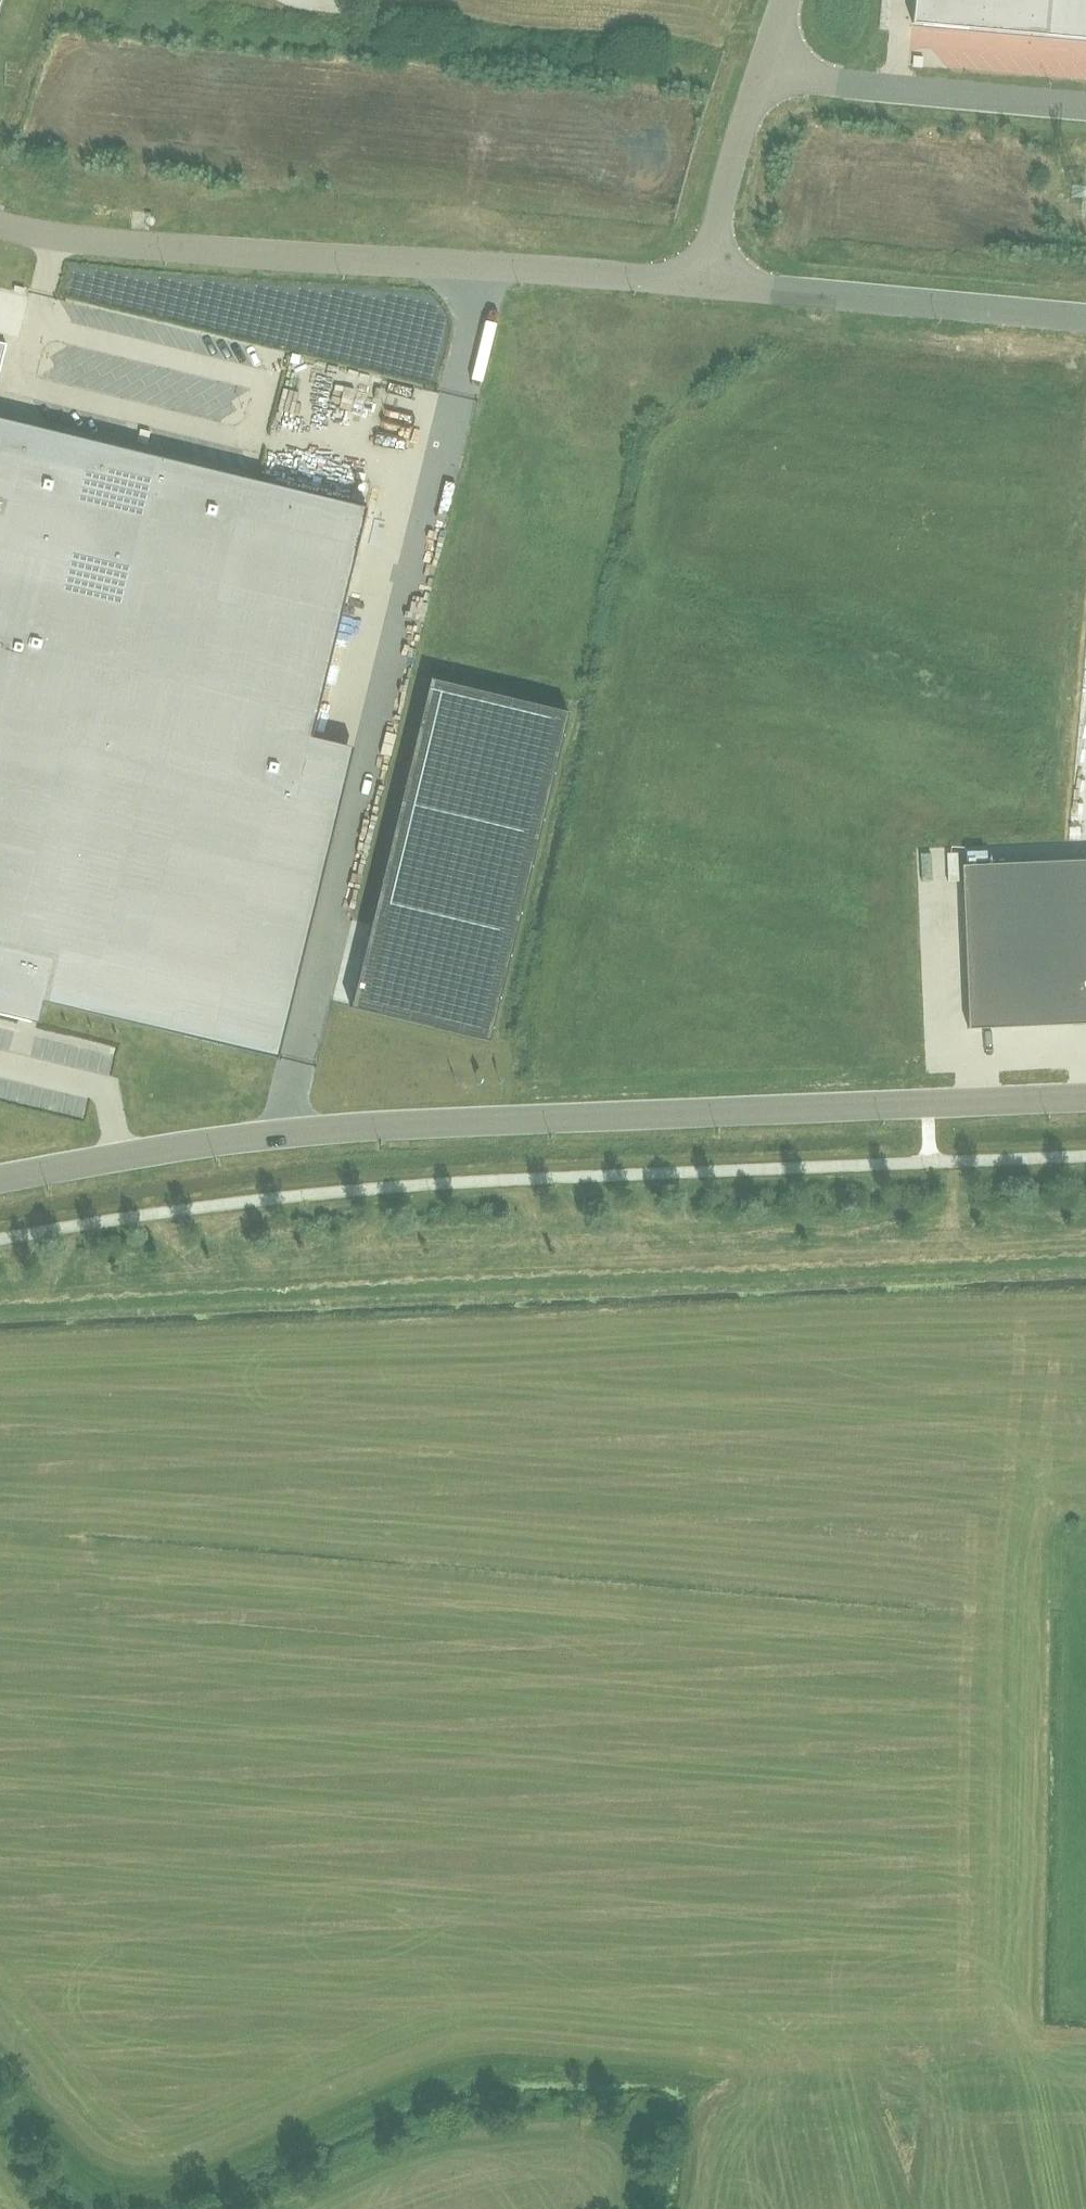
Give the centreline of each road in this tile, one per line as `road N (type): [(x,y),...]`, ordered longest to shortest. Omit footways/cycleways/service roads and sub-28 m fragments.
road 1 (tertiary): [(1085,1095),(258,1134),(0,1175)]
road 2 (unclassified): [(0,223),(53,238),(705,280)]
road 3 (unclassified): [(705,280),(1085,318)]
road 4 (unclassified): [(1085,107),(758,78)]
road 5 (unclassified): [(758,78),(705,280)]

